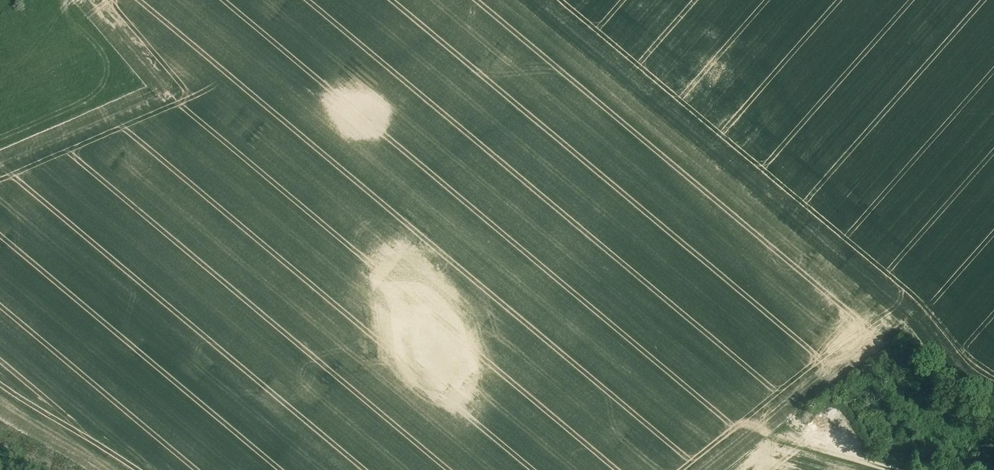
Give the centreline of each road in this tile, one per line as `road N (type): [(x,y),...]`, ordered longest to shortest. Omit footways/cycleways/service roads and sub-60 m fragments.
road 1 (track): [(904,469),(755,425)]

